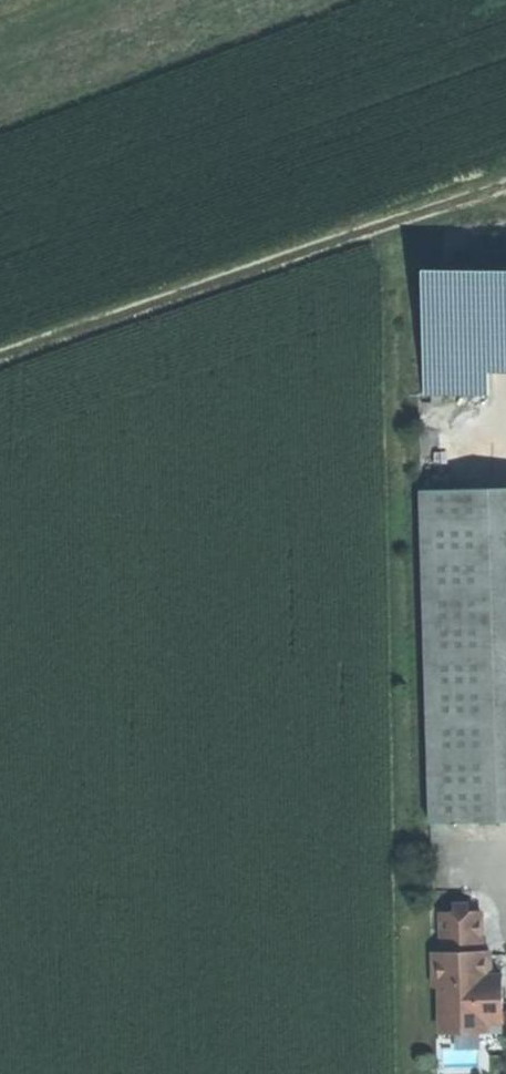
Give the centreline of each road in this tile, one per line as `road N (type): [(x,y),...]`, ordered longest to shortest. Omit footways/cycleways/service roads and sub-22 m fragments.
road 1 (track): [(0,358),(505,186)]

